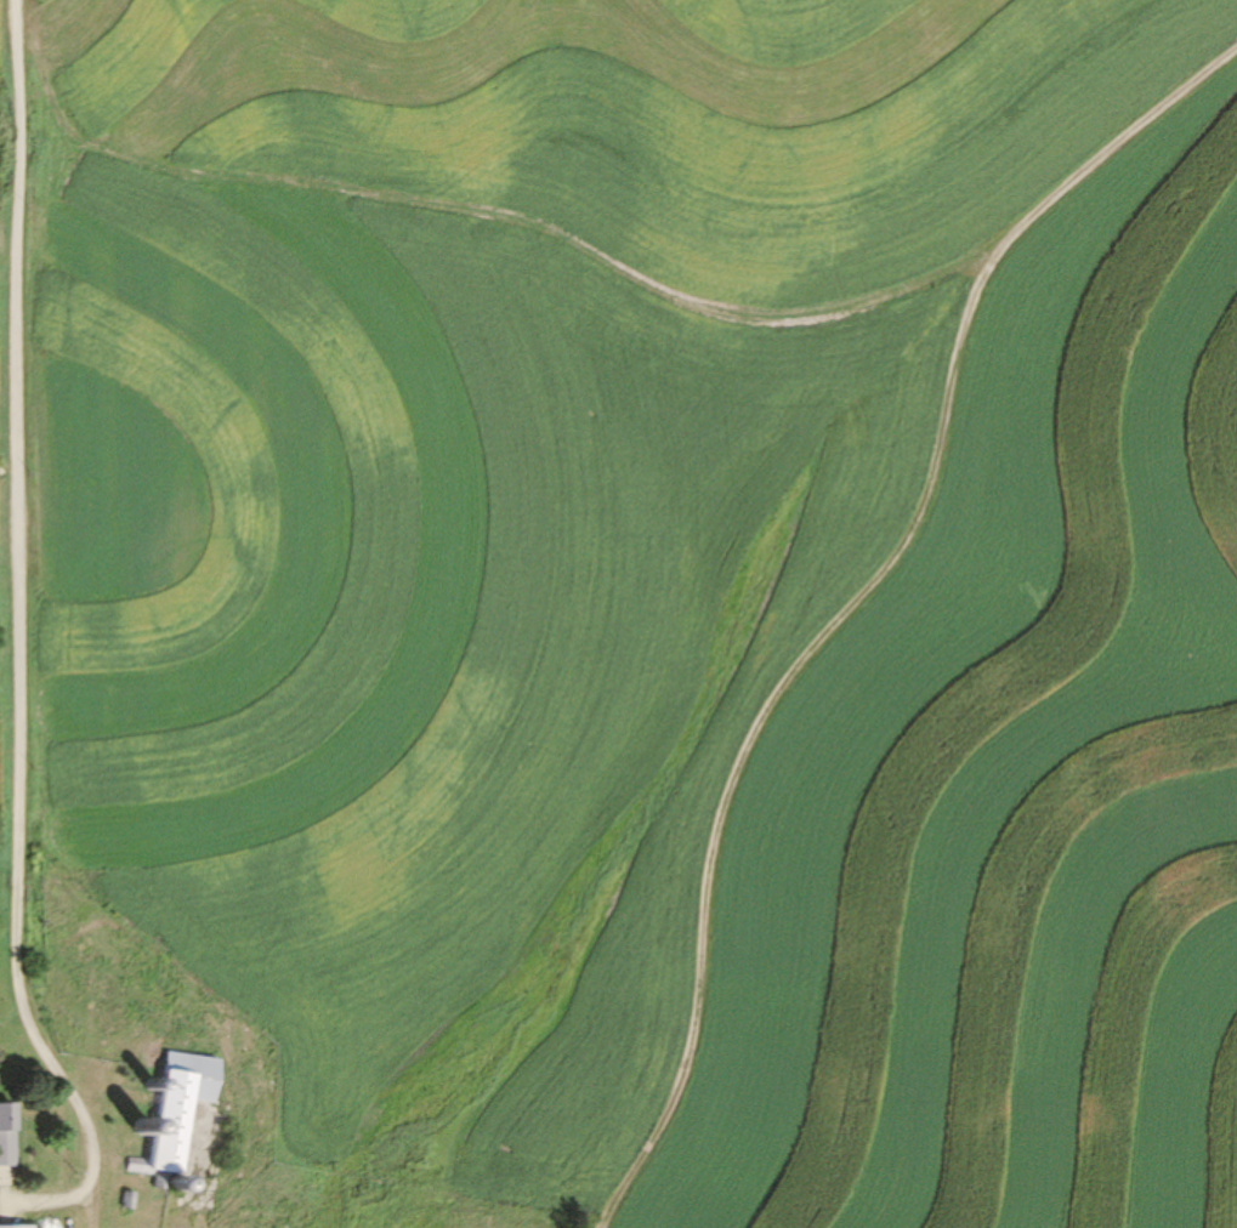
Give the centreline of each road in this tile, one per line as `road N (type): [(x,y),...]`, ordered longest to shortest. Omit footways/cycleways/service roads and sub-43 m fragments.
road 1 (track): [(1236,50),(1001,245),(983,275),(964,312),(938,457),(917,518),(754,723),(719,826),(694,1037),(674,1101),(598,1227)]
road 2 (residential): [(52,1096),(17,990),(17,0)]

